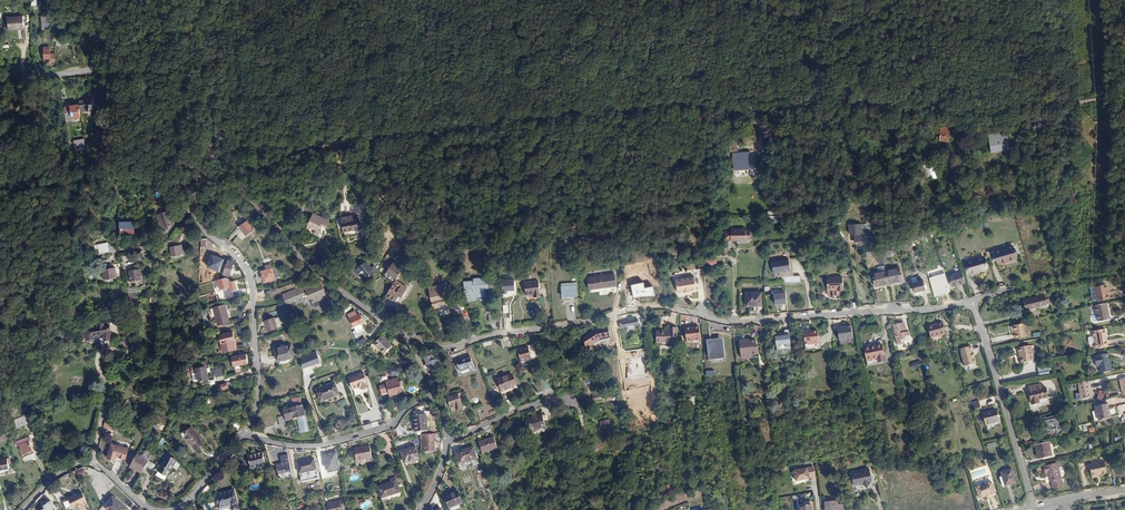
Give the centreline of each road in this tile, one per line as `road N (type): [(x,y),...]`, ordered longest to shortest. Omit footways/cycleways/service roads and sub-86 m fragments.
road 1 (track): [(1124,94),(977,120),(854,107),(668,103),(362,139)]
road 2 (residential): [(399,335),(445,348),(646,308),(729,323),(973,303)]
road 3 (residential): [(208,156),(314,273),(399,335)]
road 4 (residential): [(194,209),(242,256),(256,286),(261,367),(245,437)]
road 5 (residential): [(973,303),(1035,508)]
road 6 (residential): [(436,398),(408,408),(391,426),(326,444),(245,437)]
road 7 (track): [(41,74),(215,62)]
road 8 (residential): [(151,509),(101,468),(84,465),(61,471),(23,509)]
road 9 (unclassified): [(362,139),(208,156)]
road 10 (track): [(74,169),(208,156)]

